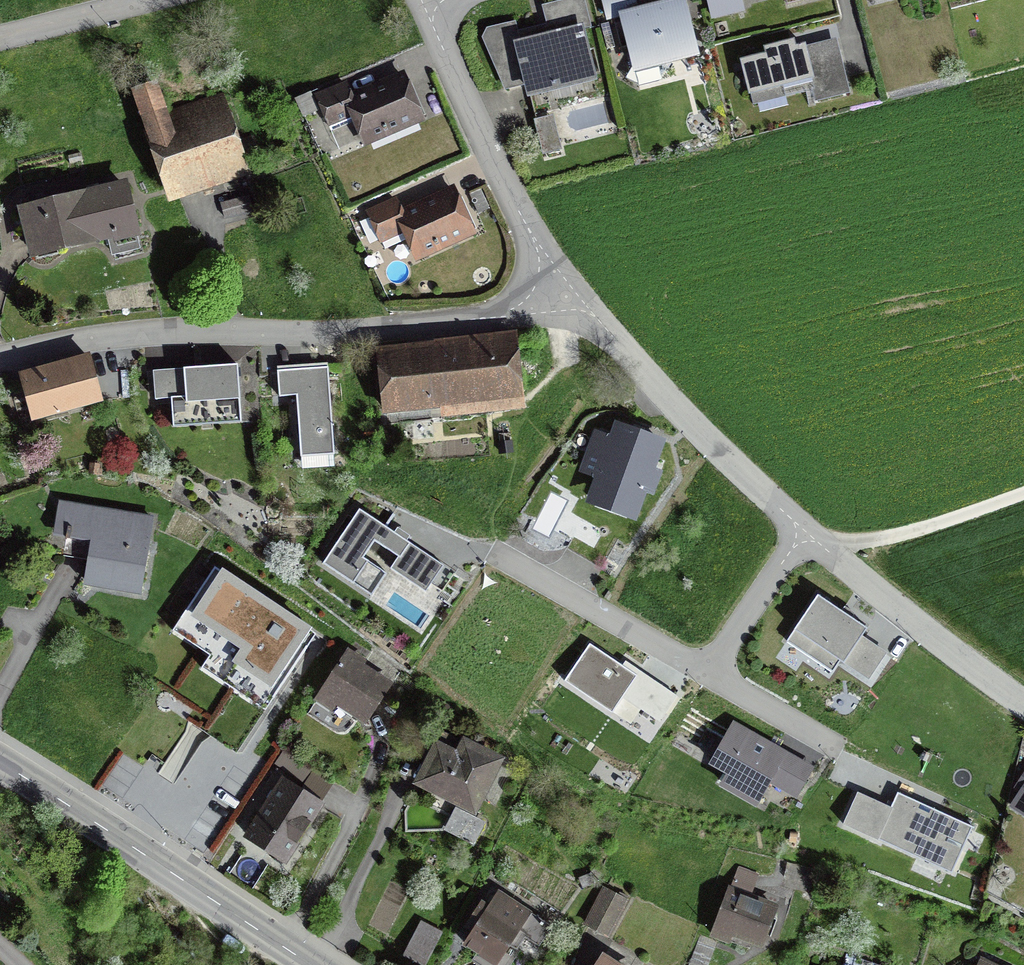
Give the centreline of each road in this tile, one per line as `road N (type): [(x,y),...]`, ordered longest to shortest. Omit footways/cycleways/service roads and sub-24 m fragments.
road 1 (residential): [(539,291),(495,316),(402,329),(154,333),(0,358)]
road 2 (secondary): [(312,964),(0,763)]
road 3 (residential): [(803,529),(585,314),(539,291)]
road 4 (residential): [(539,291),(532,241),(420,6)]
road 5 (residential): [(1023,703),(951,653),(803,529)]
road 6 (residential): [(709,674),(490,551)]
road 7 (track): [(813,538),(895,536),(1023,492)]
road 8 (residential): [(803,529),(709,674)]
road 9 (residential): [(709,674),(841,749)]

